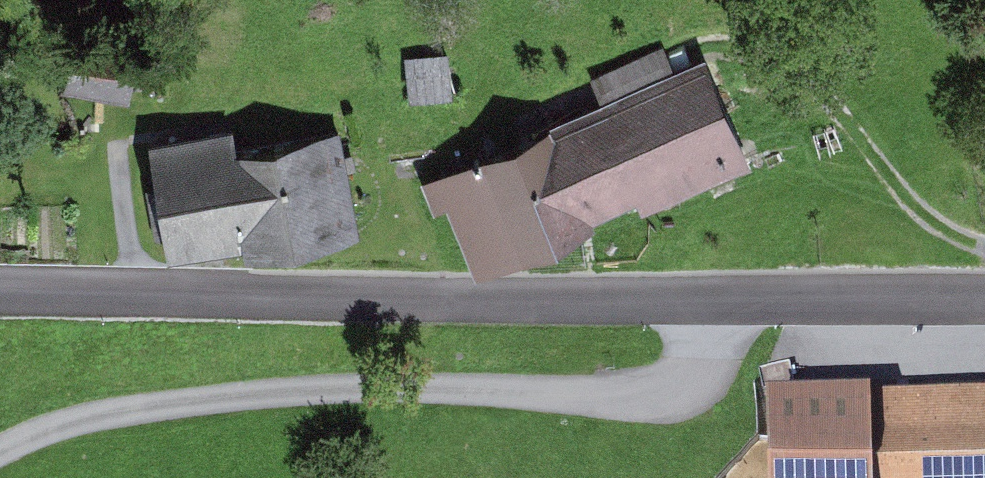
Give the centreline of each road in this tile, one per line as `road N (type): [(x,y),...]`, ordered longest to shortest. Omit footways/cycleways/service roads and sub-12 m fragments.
road 1 (tertiary): [(0,286),(984,306)]
road 2 (track): [(725,305),(705,374),(663,408),(407,397),(97,423),(0,459)]

